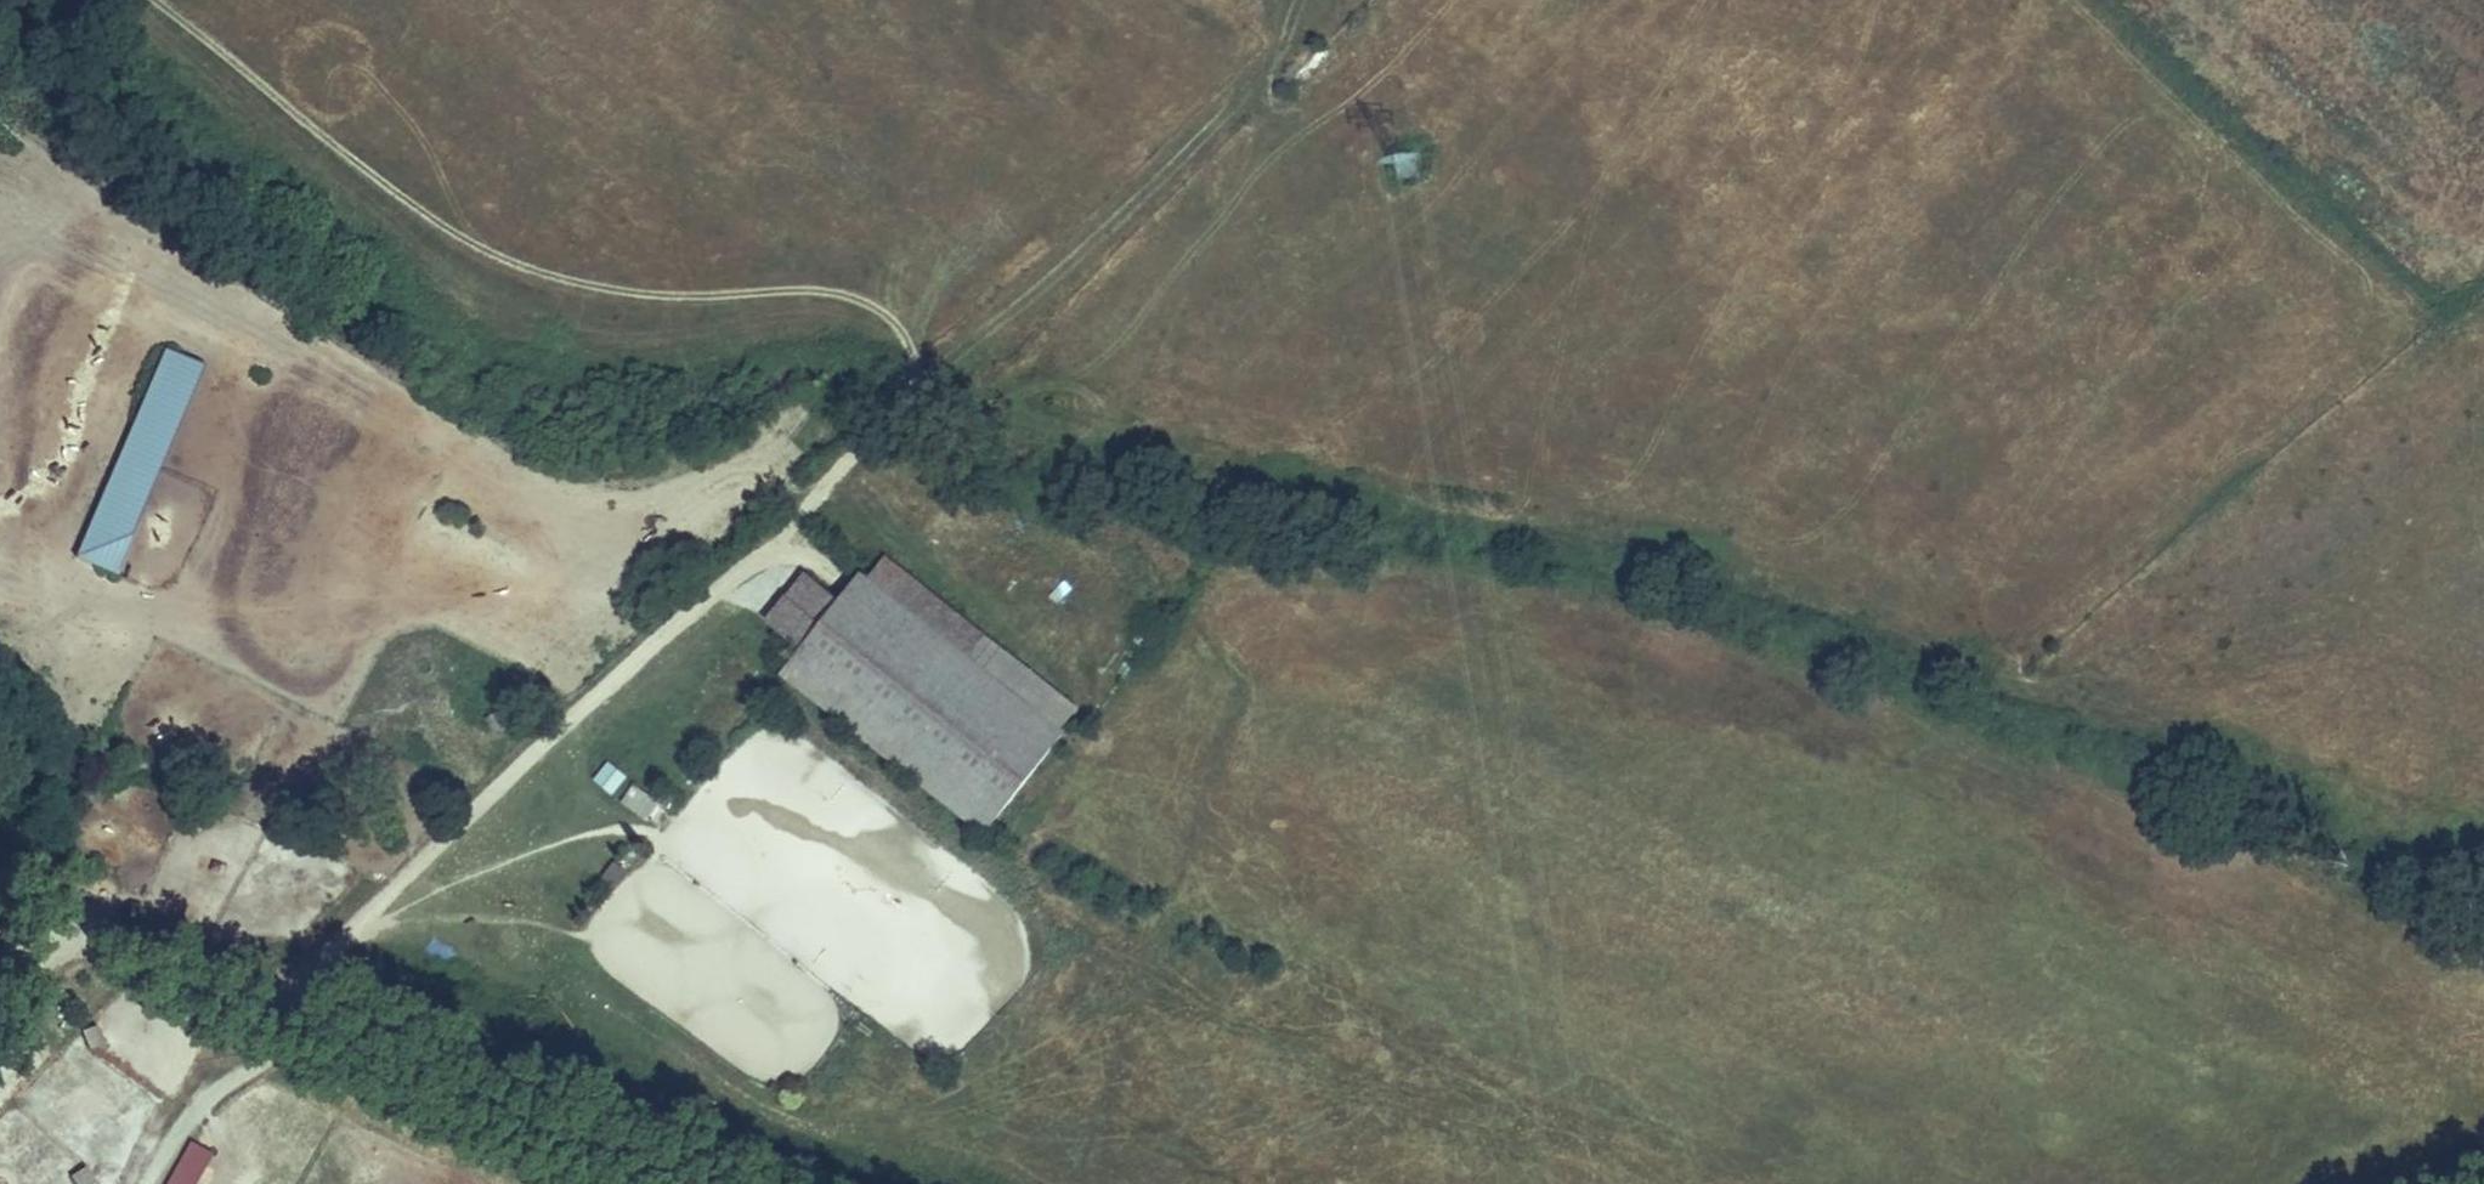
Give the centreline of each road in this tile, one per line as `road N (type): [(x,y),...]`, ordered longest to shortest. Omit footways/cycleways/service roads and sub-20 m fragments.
road 1 (track): [(712,1183),(0,874)]

